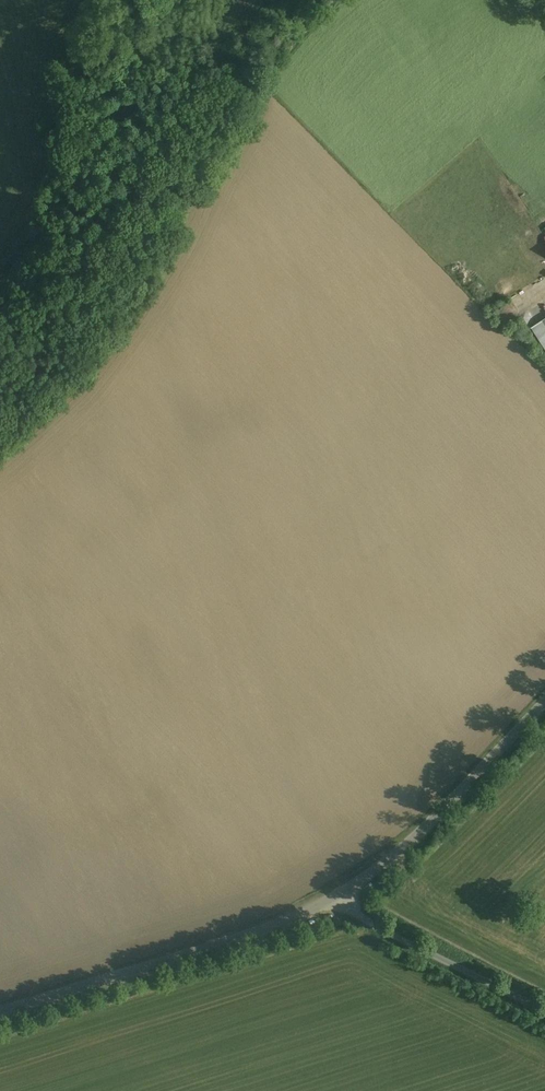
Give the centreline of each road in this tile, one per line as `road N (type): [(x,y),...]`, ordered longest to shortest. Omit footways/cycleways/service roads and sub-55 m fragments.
road 1 (unclassified): [(342,892),(0,1012)]
road 2 (unclassified): [(544,703),(399,852),(342,892)]
road 3 (unclassified): [(544,1013),(376,927),(342,892)]

